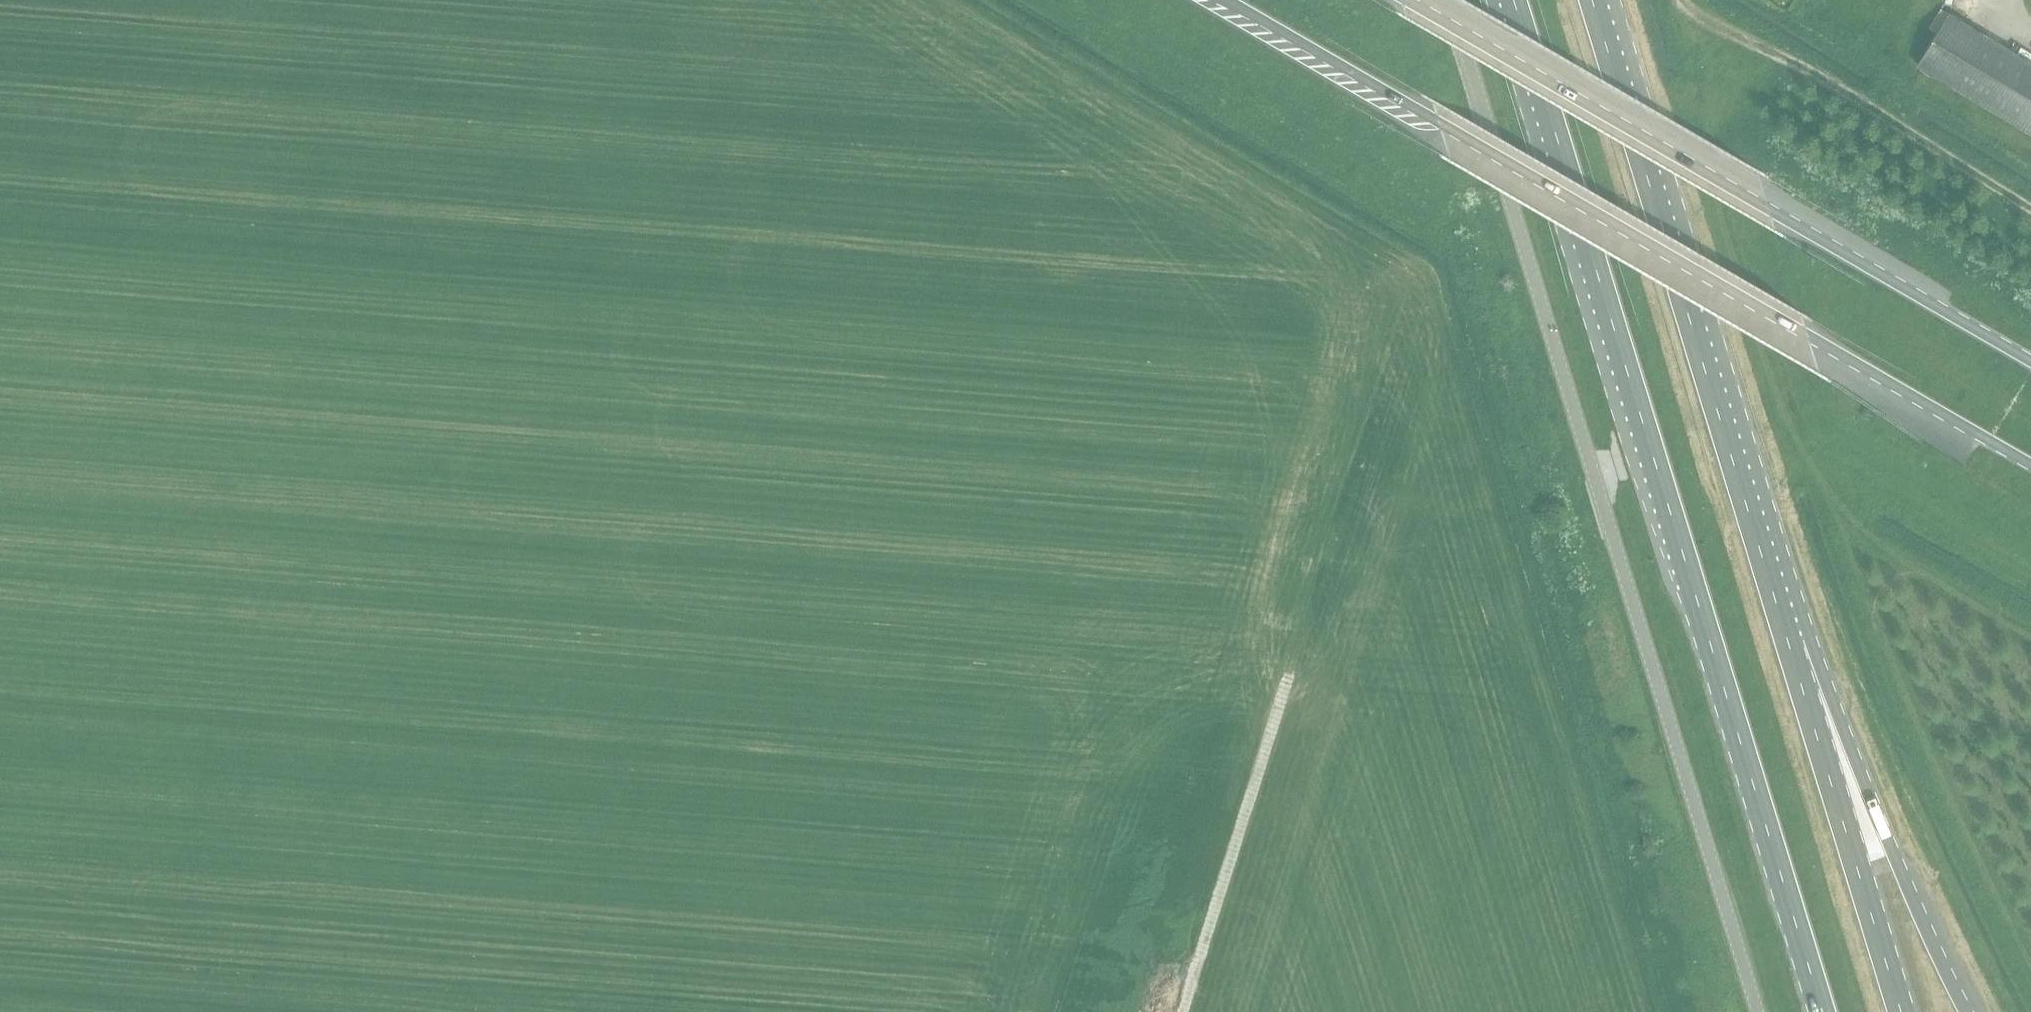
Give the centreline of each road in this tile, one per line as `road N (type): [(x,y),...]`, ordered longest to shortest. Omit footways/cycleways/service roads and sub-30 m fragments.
road 1 (primary): [(1513,0),(1821,1011)]
road 2 (unclassified): [(1758,1011),(1453,0)]
road 3 (primary): [(1224,0),(2030,464)]
road 4 (primary): [(2030,361),(1404,0)]
road 5 (primary): [(1801,682),(1592,0)]
road 6 (track): [(1288,675),(1413,278)]
road 7 (track): [(1683,0),(1701,18),(1807,69),(2030,207)]
road 8 (primary): [(1968,1011),(1917,912),(1838,714),(1801,682)]
road 9 (primary): [(1903,1011),(1801,682)]

